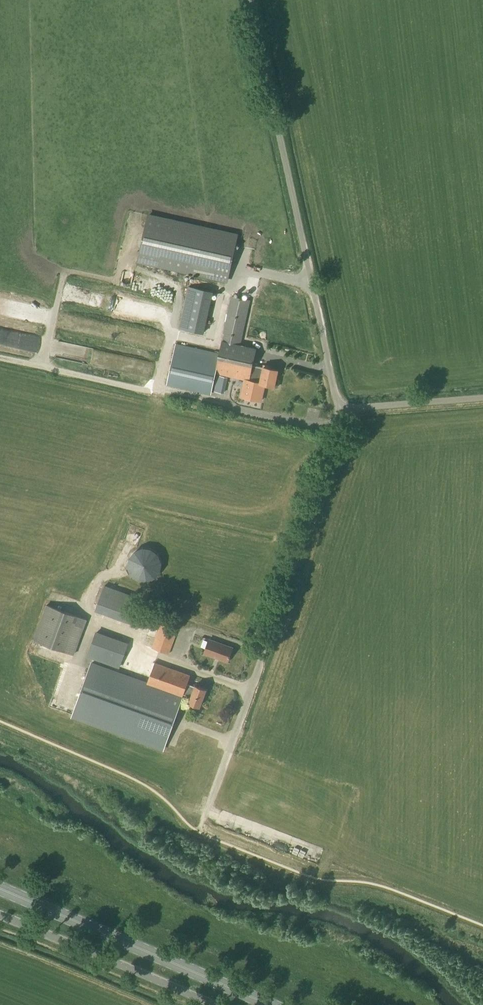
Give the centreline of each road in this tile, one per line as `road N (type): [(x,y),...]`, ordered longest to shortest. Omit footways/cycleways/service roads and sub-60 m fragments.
road 1 (unclassified): [(199,832),(335,446),(338,409)]
road 2 (unclassified): [(338,409),(250,0)]
road 3 (primary): [(271,1004),(0,889)]
road 4 (unclassified): [(214,1004),(0,916)]
road 5 (unclassified): [(338,409),(482,398)]

